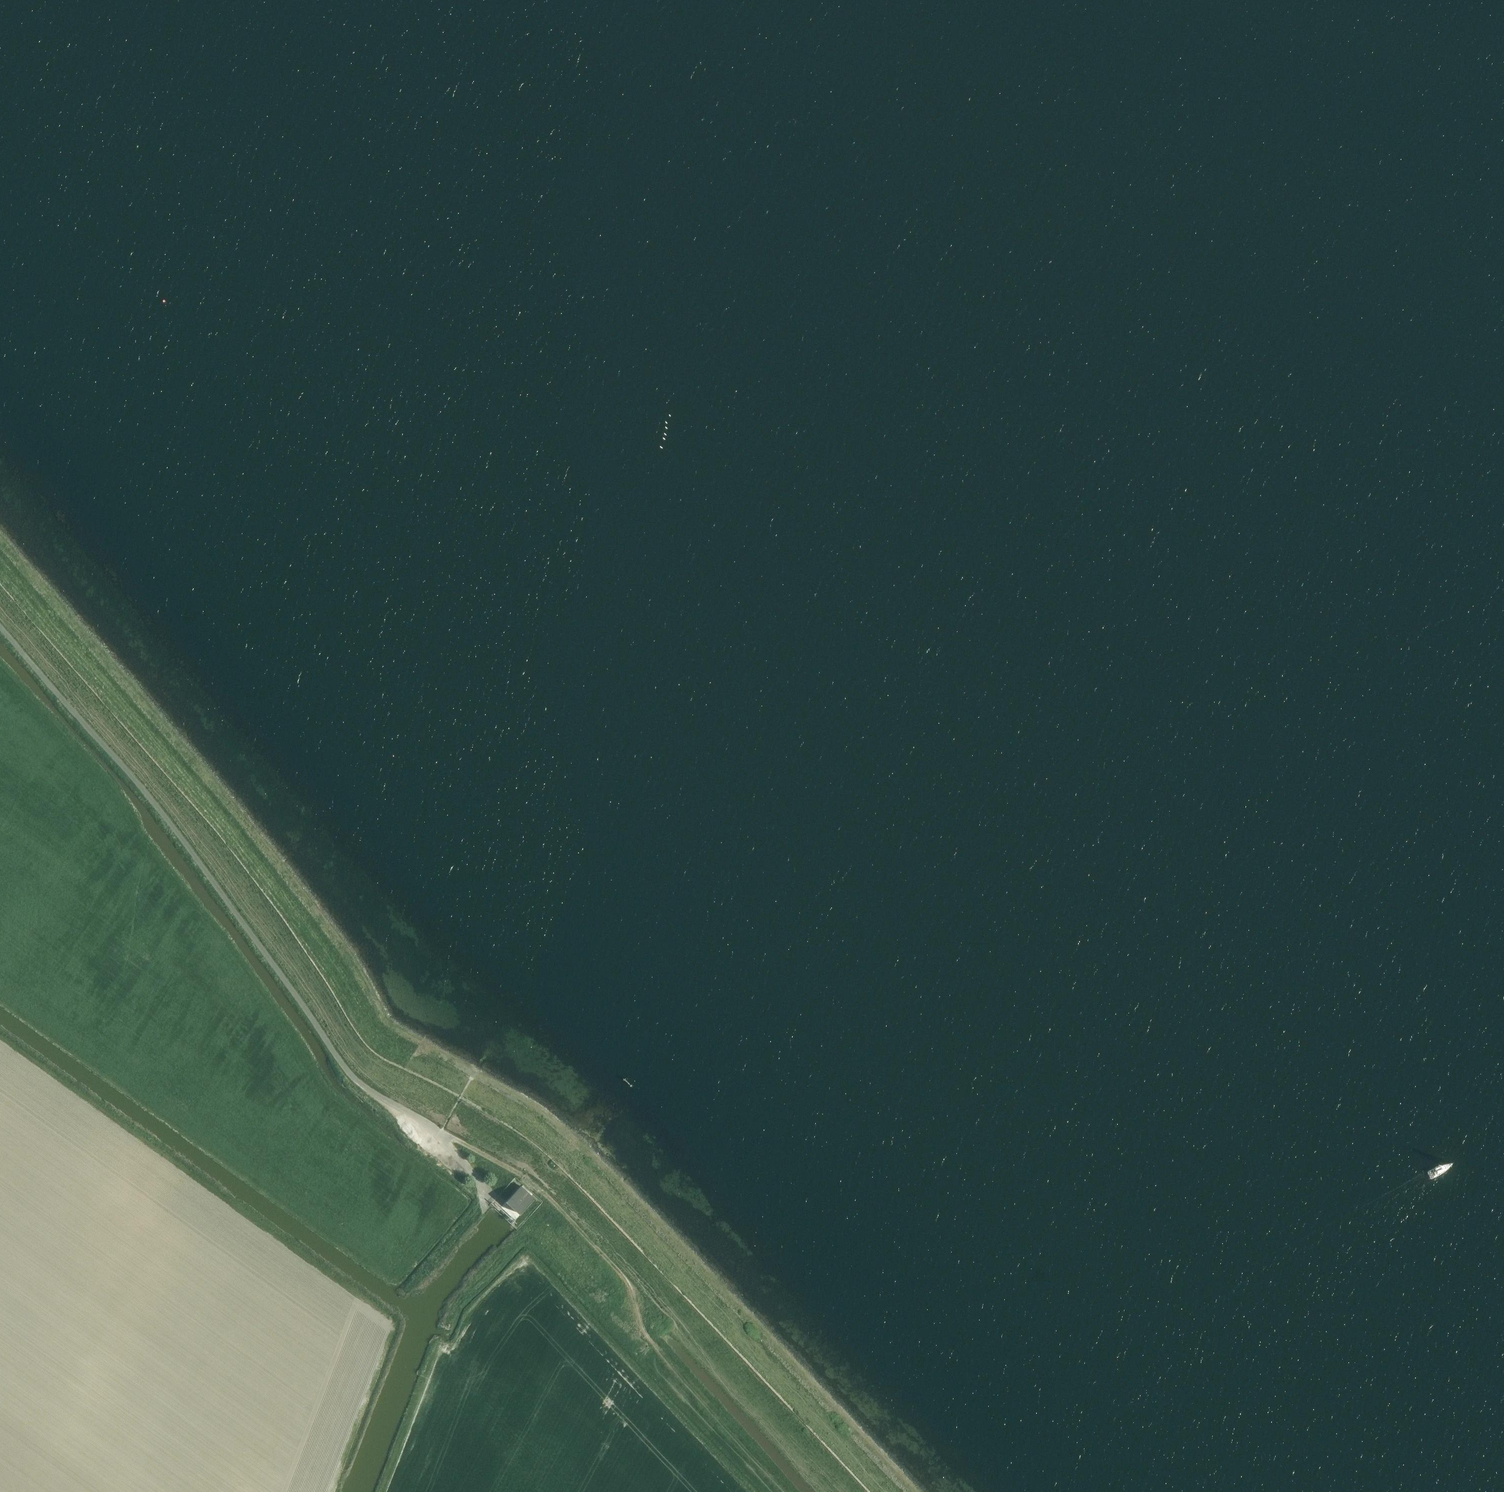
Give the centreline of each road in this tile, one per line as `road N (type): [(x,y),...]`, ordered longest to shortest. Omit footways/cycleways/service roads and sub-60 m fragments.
road 1 (unclassified): [(519,1172),(391,1108),(346,1071),(131,778),(0,629)]
road 2 (track): [(792,1491),(648,1332),(621,1270),(519,1172)]

